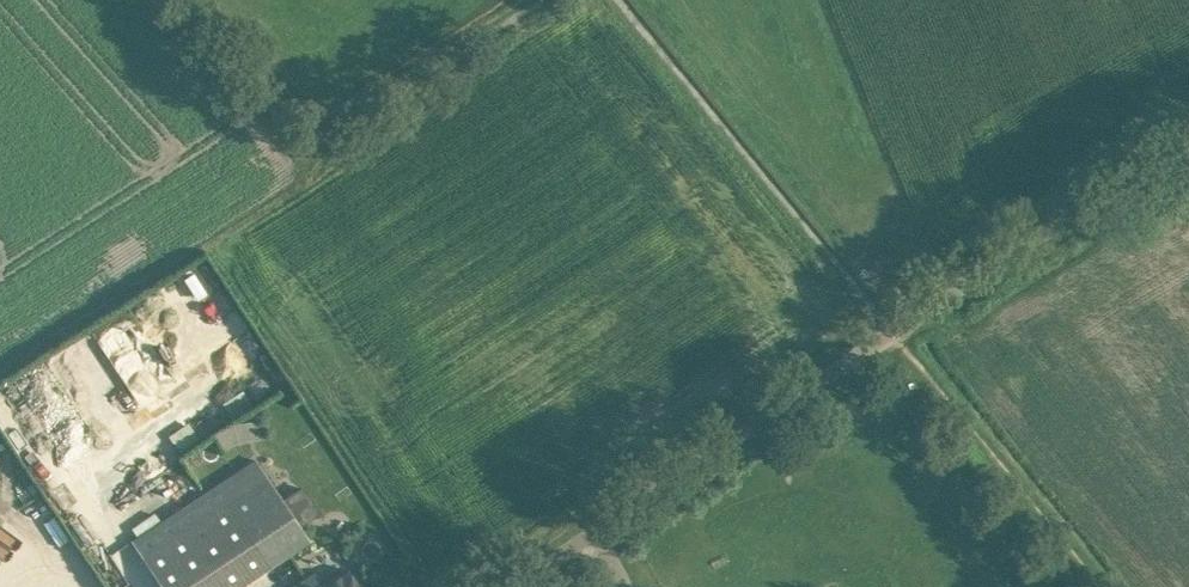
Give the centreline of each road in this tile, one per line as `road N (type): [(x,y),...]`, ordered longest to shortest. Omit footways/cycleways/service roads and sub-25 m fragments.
road 1 (unclassified): [(508,586),(1023,243),(1188,154)]

